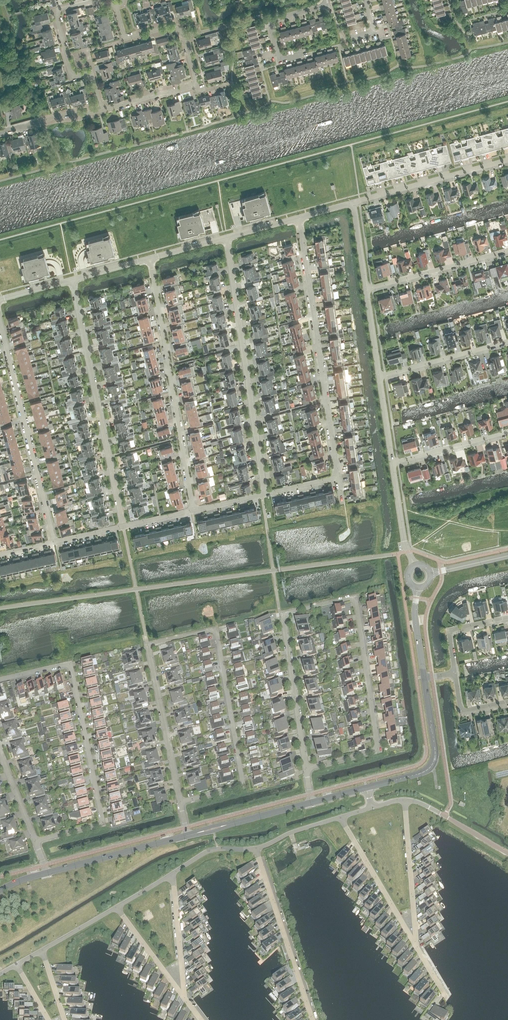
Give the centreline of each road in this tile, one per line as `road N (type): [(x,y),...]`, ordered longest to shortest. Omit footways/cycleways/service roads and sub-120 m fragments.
road 1 (residential): [(306,768),(378,749),(355,597),(283,615)]
road 2 (residential): [(180,801),(243,785),(216,629),(148,645)]
road 3 (residential): [(337,477),(299,218)]
road 4 (residential): [(265,494),(227,237)]
road 5 (residential): [(193,510),(150,258)]
road 6 (residential): [(123,526),(72,280)]
road 7 (residential): [(100,110),(198,86),(181,32),(125,39),(116,6)]
road 8 (residential): [(35,840),(103,822),(70,663)]
road 9 (residential): [(55,542),(0,322)]
road 10 (residential): [(100,110),(91,73),(72,78),(55,11),(97,0),(116,6)]
road 11 (residential): [(312,1019),(255,848)]
road 12 (residential): [(353,203),(507,160)]
road 13 (residential): [(148,645),(180,801)]
road 14 (tertiary): [(366,787),(433,763),(424,677)]
road 15 (residential): [(283,615),(306,768)]
road 16 (residential): [(340,817),(416,947)]
road 17 (residential): [(405,799),(416,947)]
road 18 (residential): [(366,289),(507,250)]
road 19 (tertiary): [(47,873),(187,835)]
road 20 (residential): [(379,377),(507,341)]
road 21 (residential): [(185,998),(173,873)]
road 22 (residential): [(300,55),(280,61),(271,23),(327,0)]

